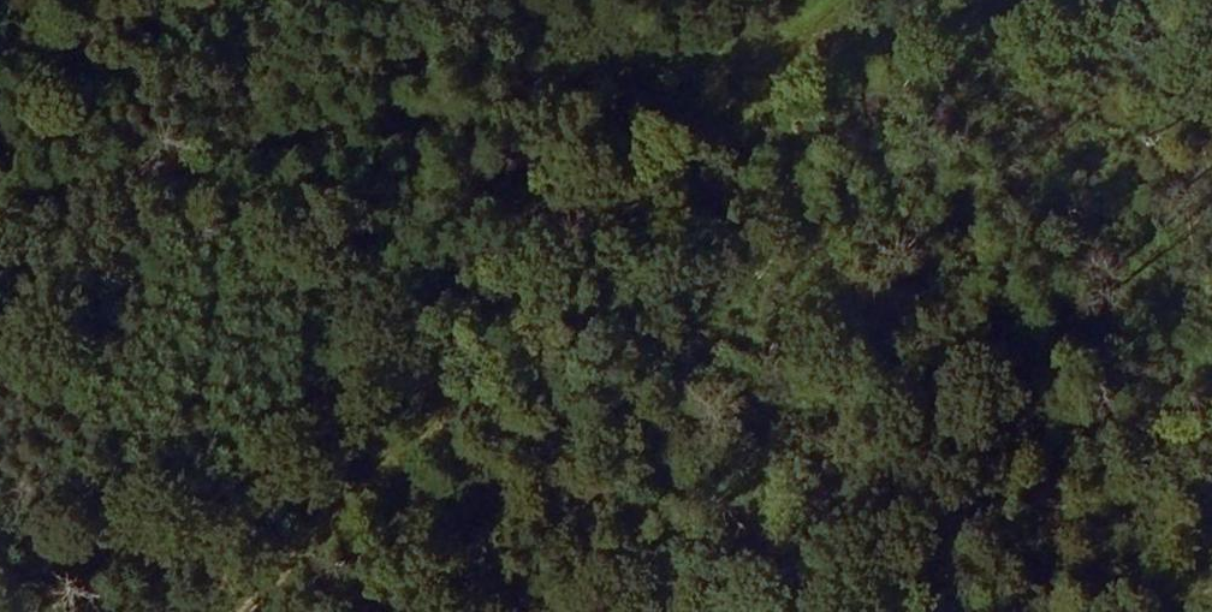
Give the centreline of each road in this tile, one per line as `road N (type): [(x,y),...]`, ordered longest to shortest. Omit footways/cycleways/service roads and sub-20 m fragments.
road 1 (track): [(847,0),(0,162)]
road 2 (track): [(219,611),(813,0)]

